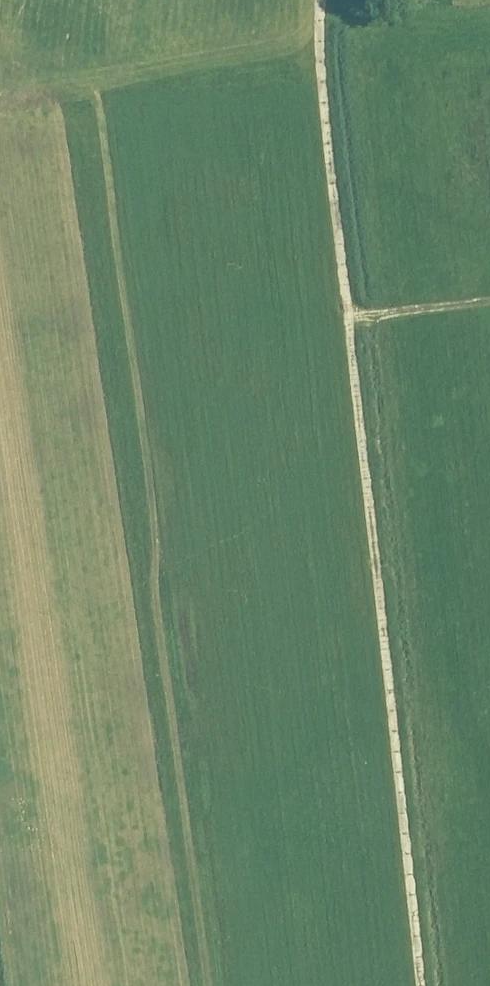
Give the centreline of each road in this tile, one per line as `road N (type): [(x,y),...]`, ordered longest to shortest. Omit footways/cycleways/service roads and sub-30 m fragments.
road 1 (track): [(424,985),(320,56),(321,0)]

